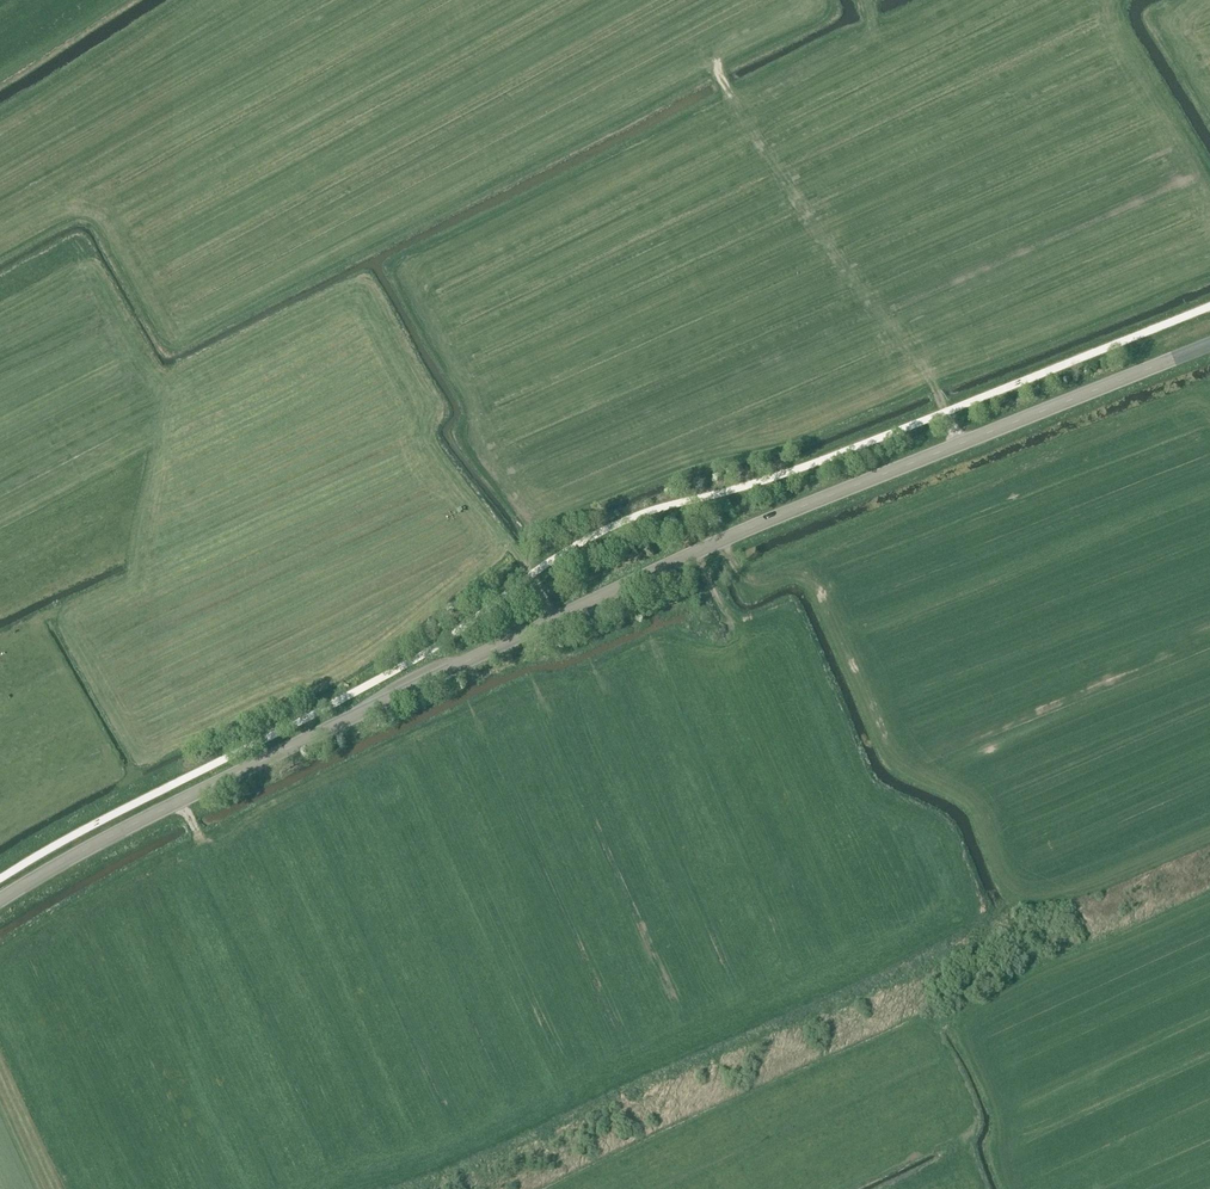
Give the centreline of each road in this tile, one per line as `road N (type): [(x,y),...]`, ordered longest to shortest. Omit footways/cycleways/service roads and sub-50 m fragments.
road 1 (secondary): [(0,902),(122,831),(723,540),(1209,345)]

